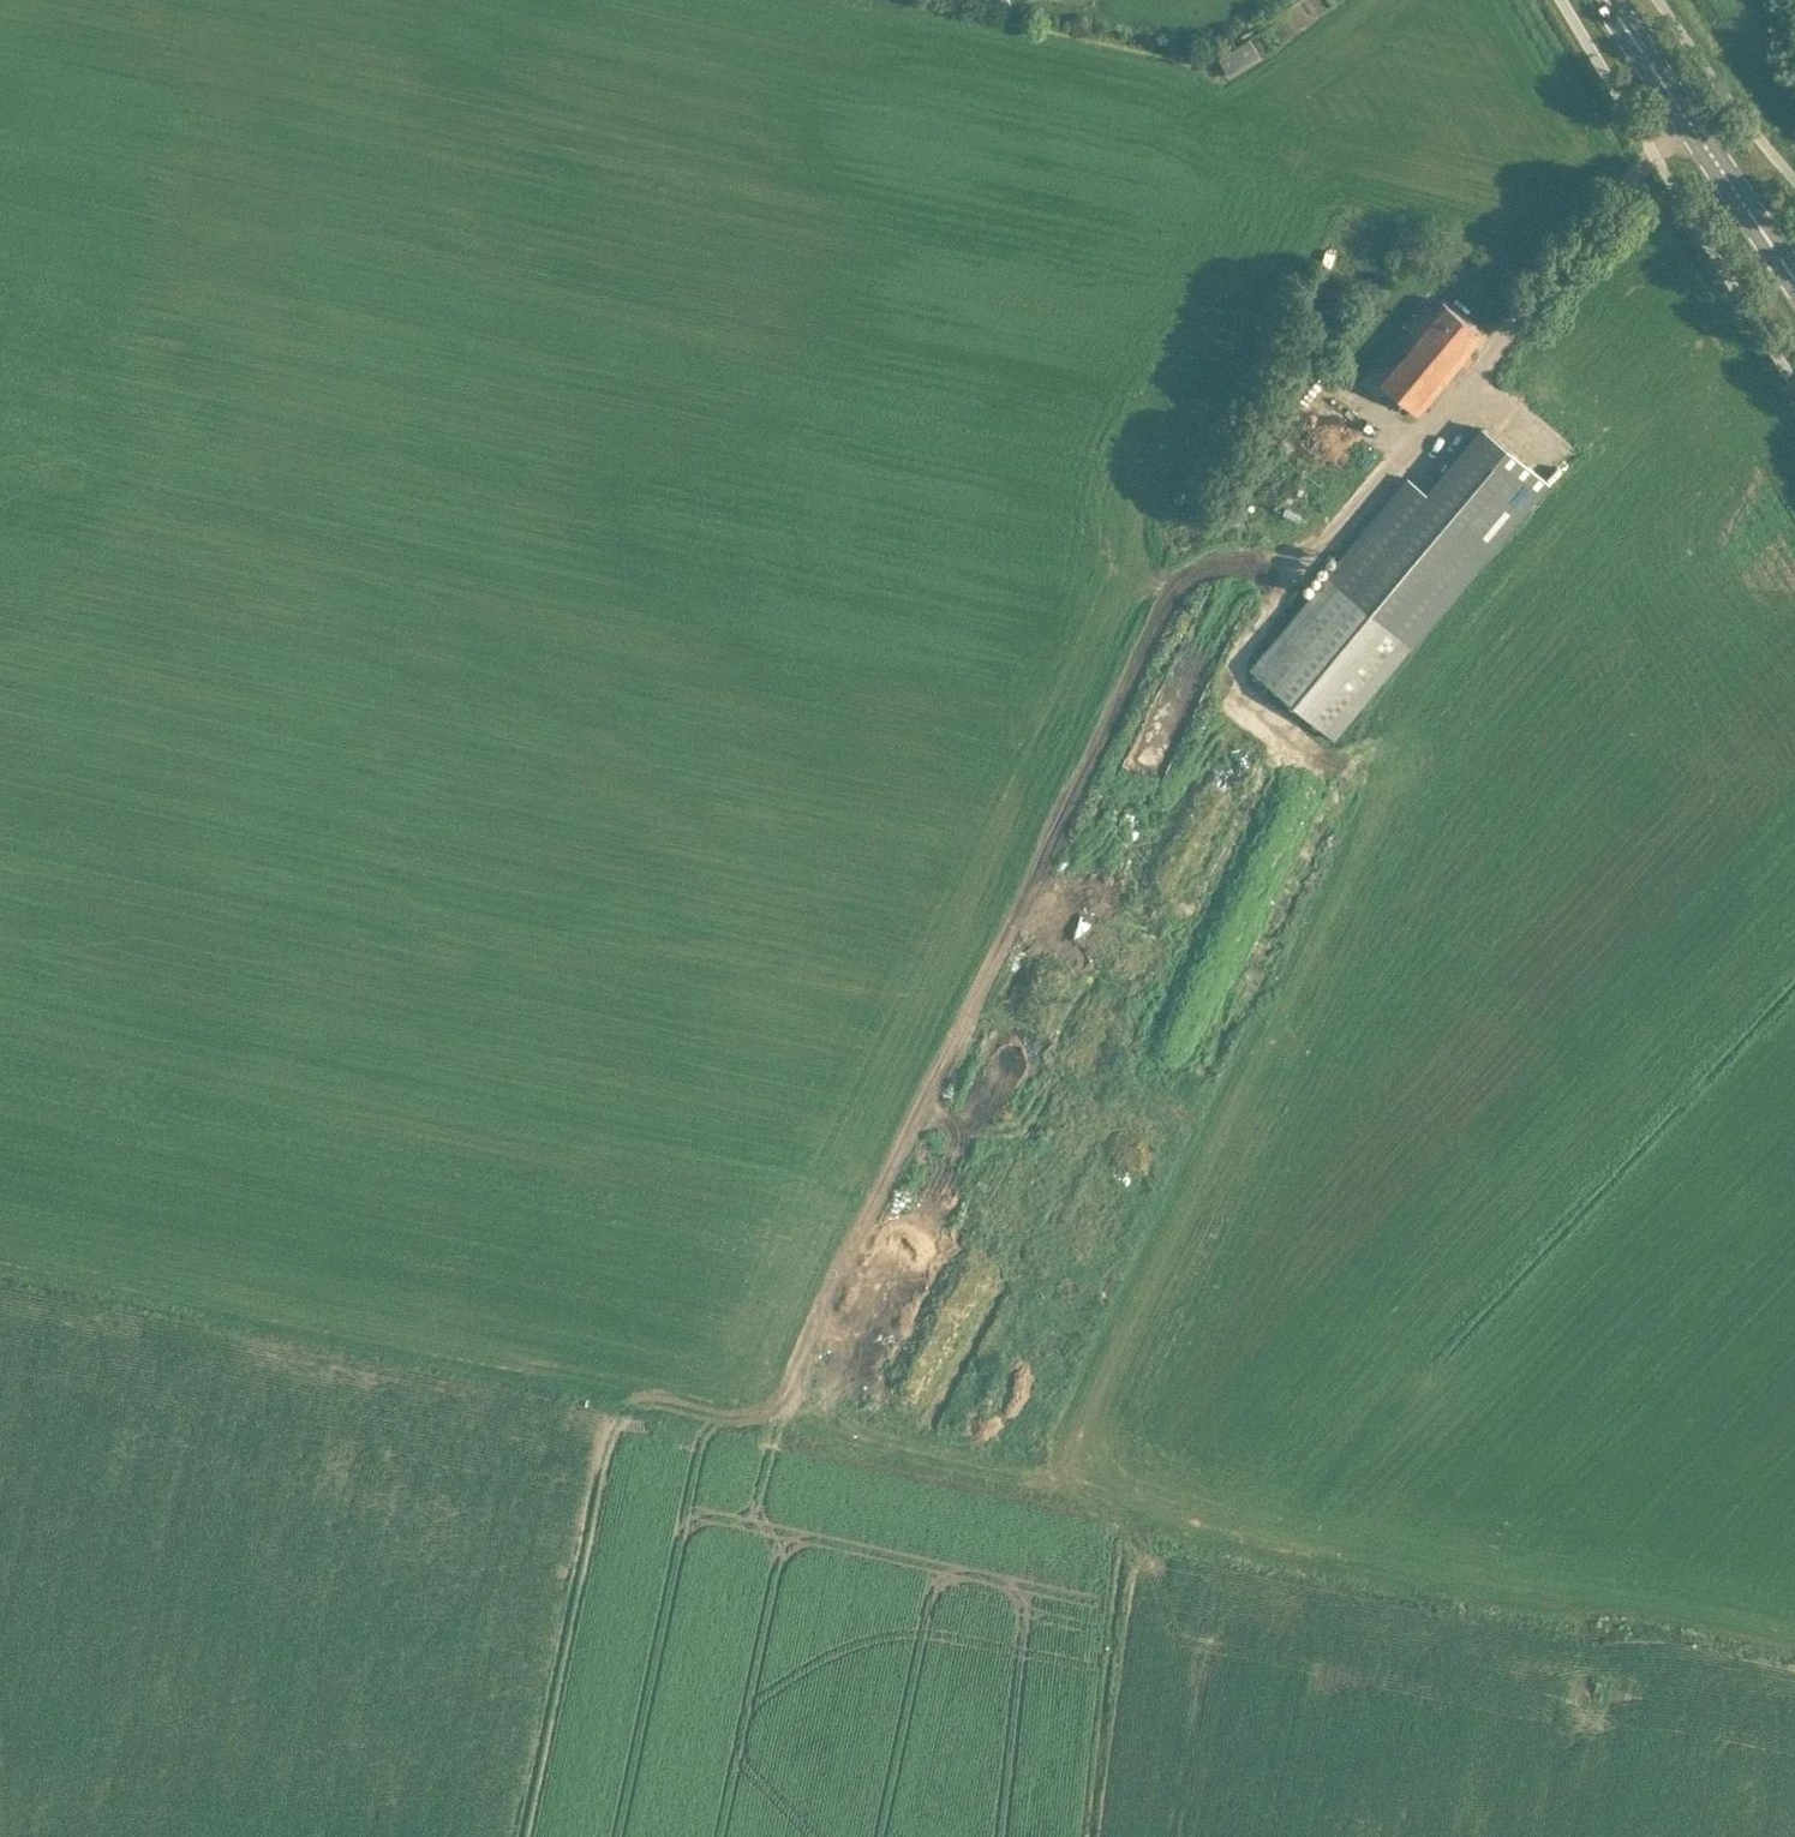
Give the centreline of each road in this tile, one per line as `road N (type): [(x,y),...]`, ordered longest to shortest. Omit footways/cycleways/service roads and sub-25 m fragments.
road 1 (secondary): [(1794,279),(1607,0)]

